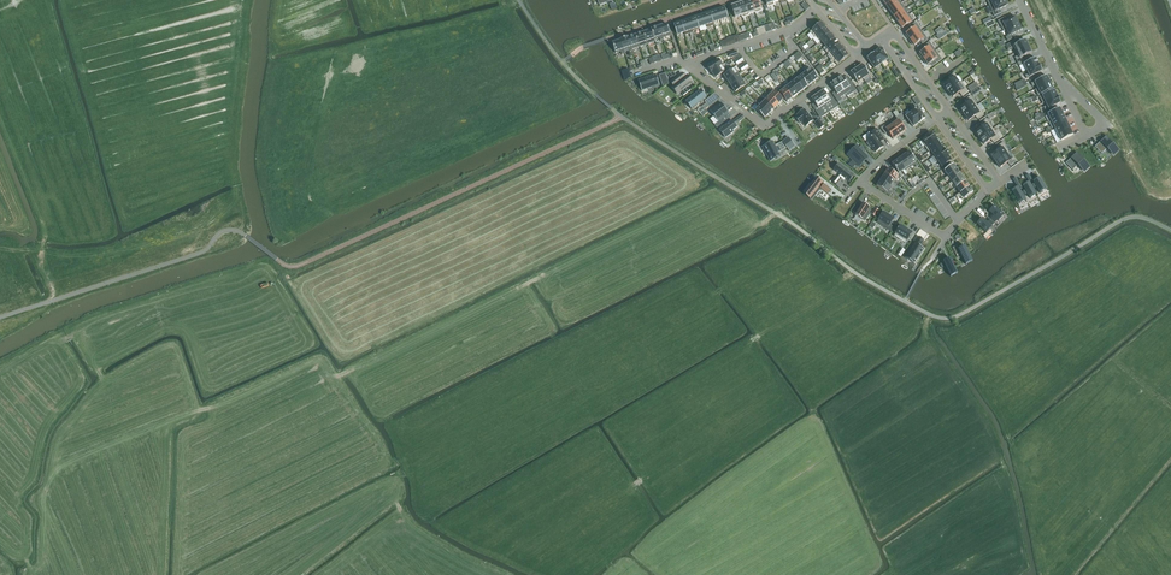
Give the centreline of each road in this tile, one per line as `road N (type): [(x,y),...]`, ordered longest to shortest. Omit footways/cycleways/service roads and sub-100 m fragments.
road 1 (unclassified): [(1170,230),(1143,218),(1123,220),(967,311),(941,318),(860,276),(702,168)]
road 2 (residential): [(856,55),(764,128),(683,64),(793,28),(817,8)]

